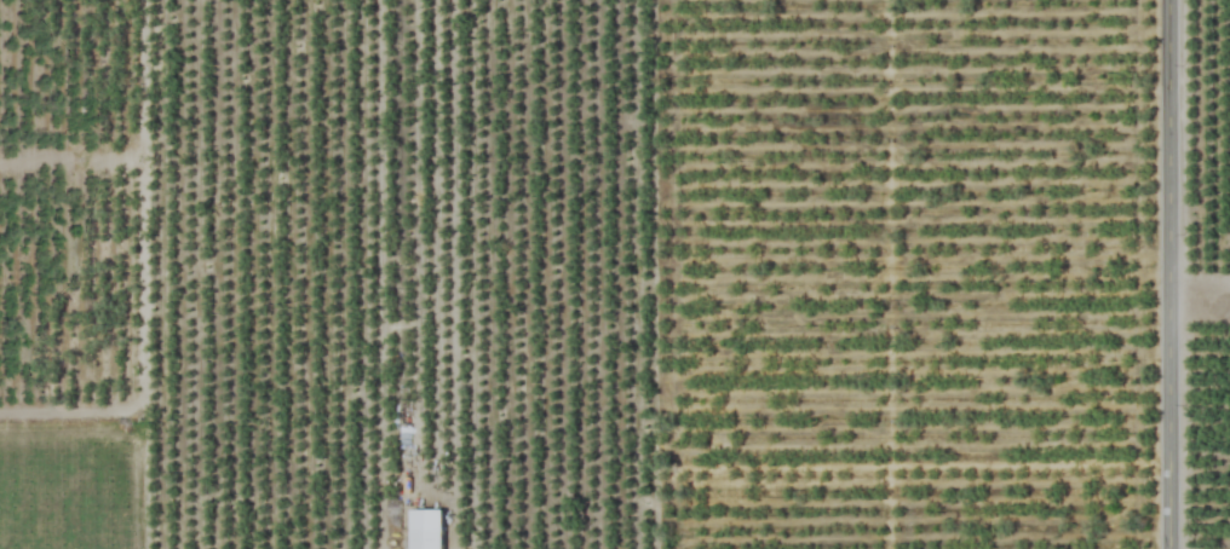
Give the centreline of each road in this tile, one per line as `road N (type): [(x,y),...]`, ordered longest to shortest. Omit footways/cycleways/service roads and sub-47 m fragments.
road 1 (residential): [(1171,0),(1171,548)]

